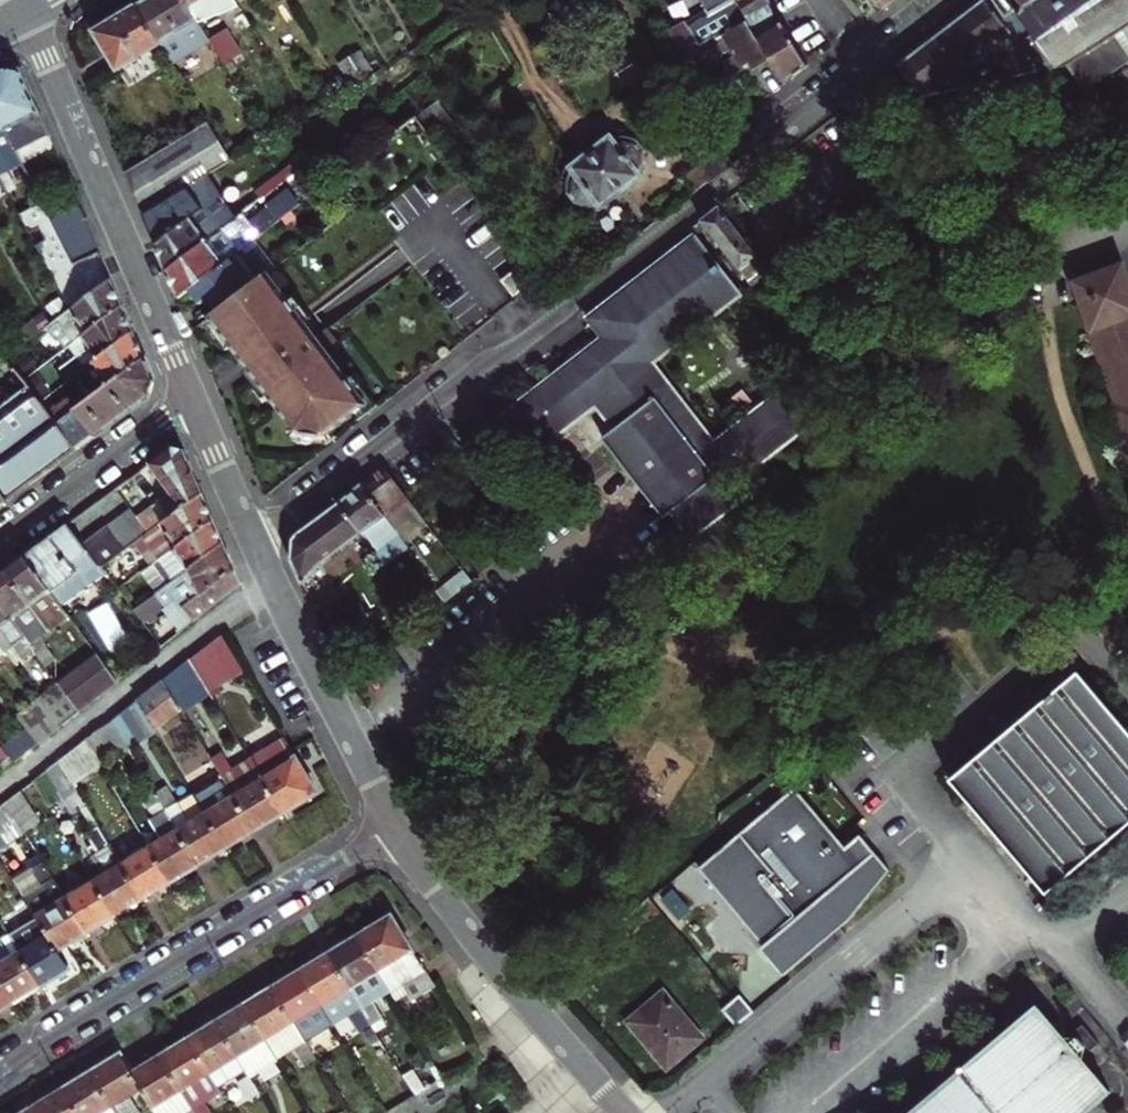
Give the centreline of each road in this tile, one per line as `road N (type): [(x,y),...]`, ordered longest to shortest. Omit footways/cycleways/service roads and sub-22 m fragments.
road 1 (residential): [(947,0),(804,123),(255,546)]
road 2 (residential): [(0,1066),(394,826)]
road 3 (residential): [(20,12),(191,396)]
road 4 (residential): [(394,826),(527,1003),(624,1112)]
road 5 (residential): [(255,546),(394,826)]
road 6 (residential): [(191,396),(0,537)]
road 7 (residential): [(191,396),(255,546)]

